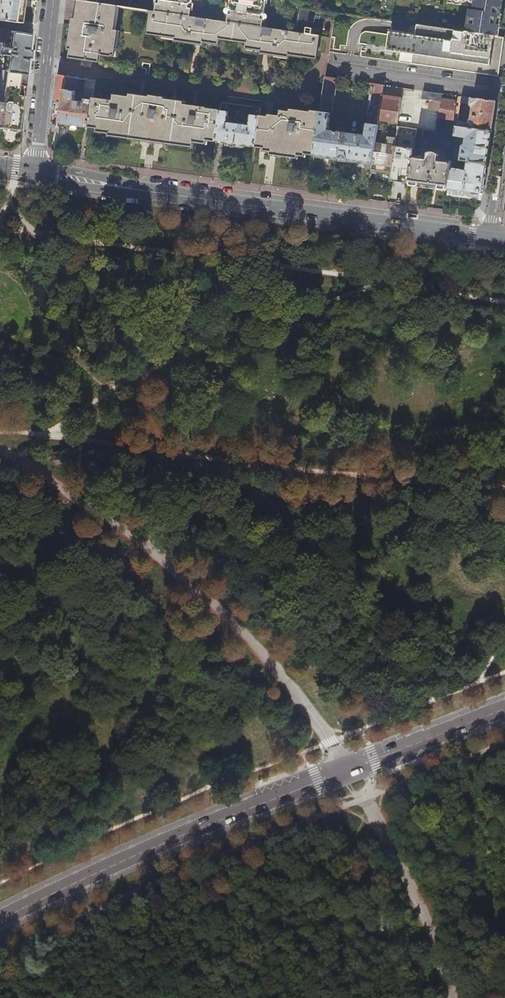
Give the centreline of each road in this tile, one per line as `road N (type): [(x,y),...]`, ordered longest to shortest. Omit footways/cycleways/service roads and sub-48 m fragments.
road 1 (tertiary): [(0,920),(189,833),(504,709)]
road 2 (track): [(504,302),(0,228)]
road 3 (tertiary): [(490,239),(34,174)]
road 4 (track): [(165,452),(504,486)]
road 5 (residential): [(504,92),(326,67)]
road 6 (residential): [(34,174),(52,0)]
road 7 (track): [(0,433),(165,452)]

